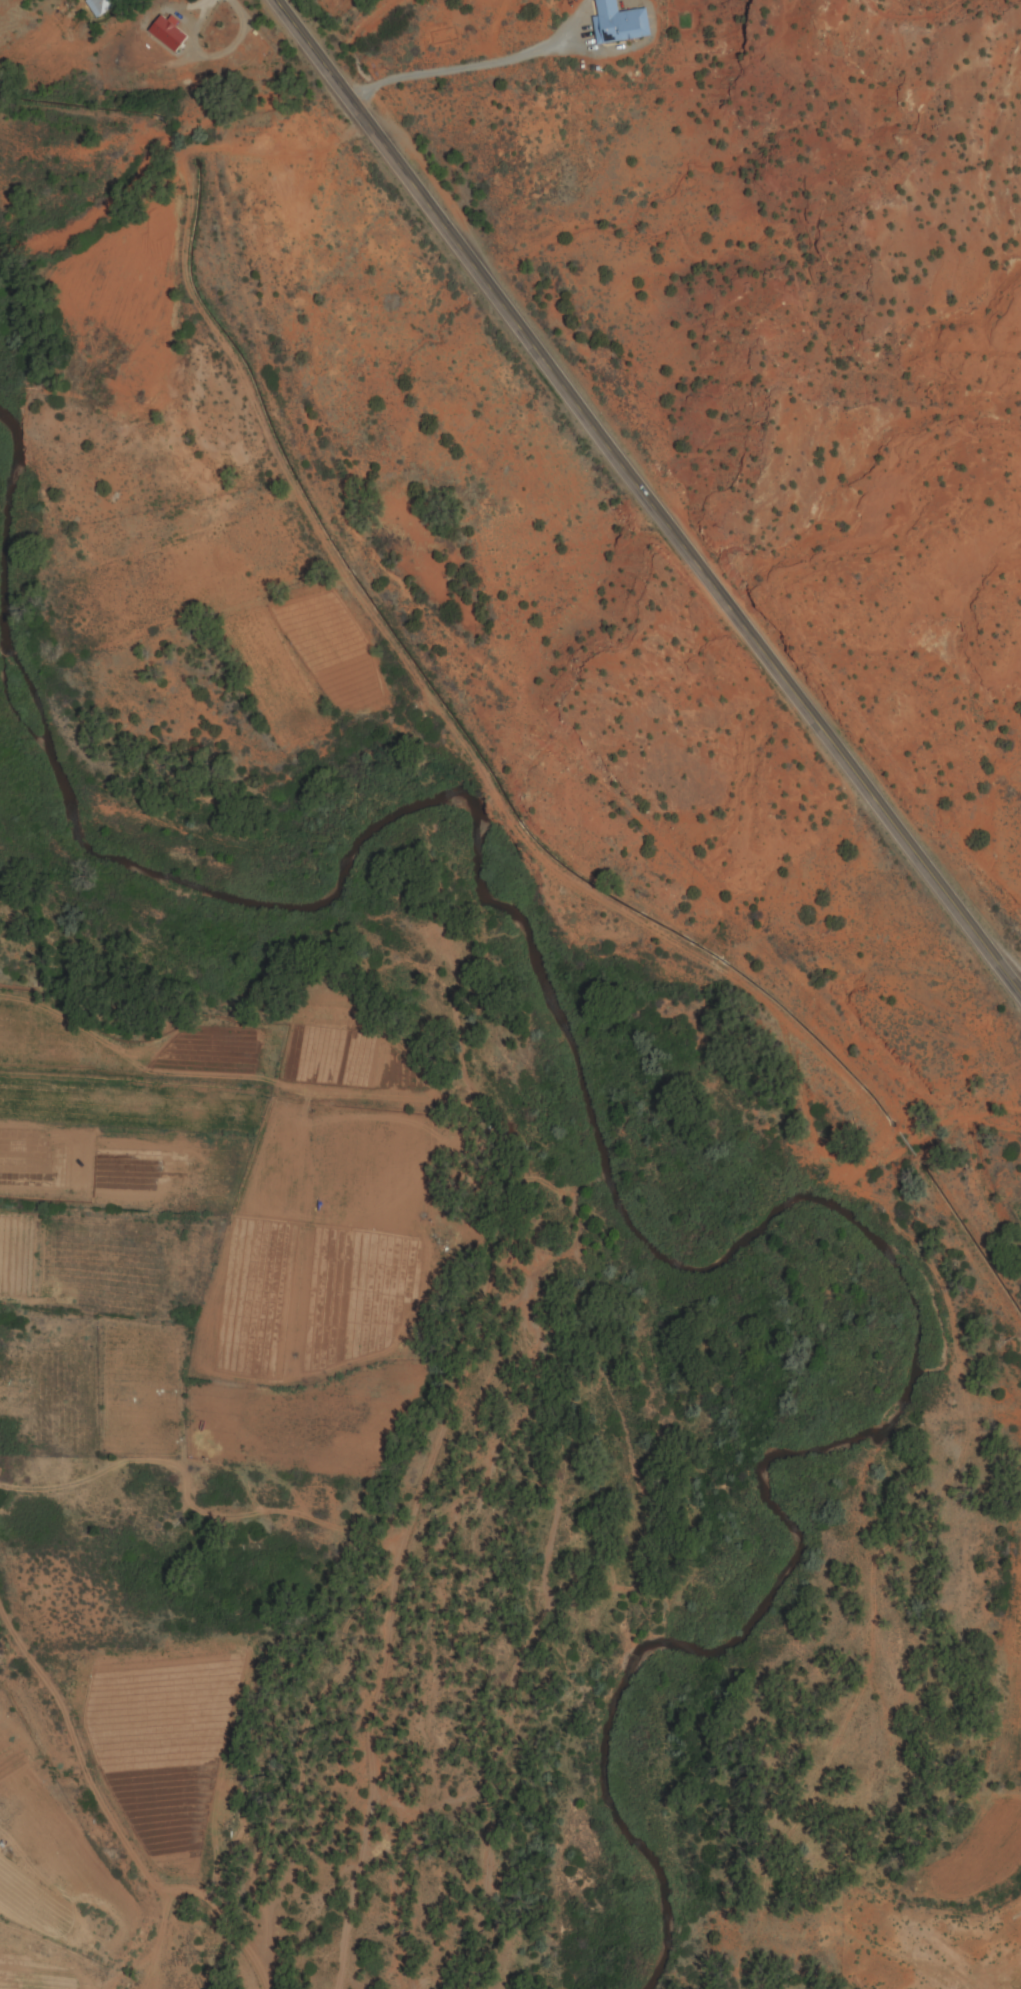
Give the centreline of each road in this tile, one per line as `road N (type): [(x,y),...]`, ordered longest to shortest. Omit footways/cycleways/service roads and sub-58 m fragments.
road 1 (primary): [(1020,992),(284,15)]
road 2 (residential): [(191,1988),(119,1834),(82,1787),(0,1547)]

